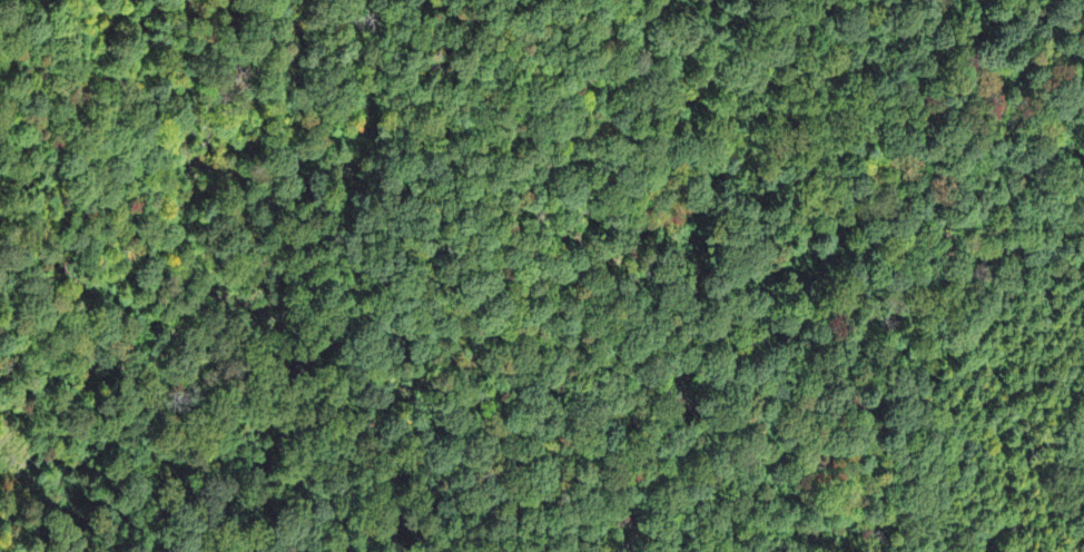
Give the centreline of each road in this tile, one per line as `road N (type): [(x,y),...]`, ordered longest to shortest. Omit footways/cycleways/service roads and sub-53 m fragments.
road 1 (track): [(1083,359),(1015,386),(996,420),(997,493),(968,551)]

